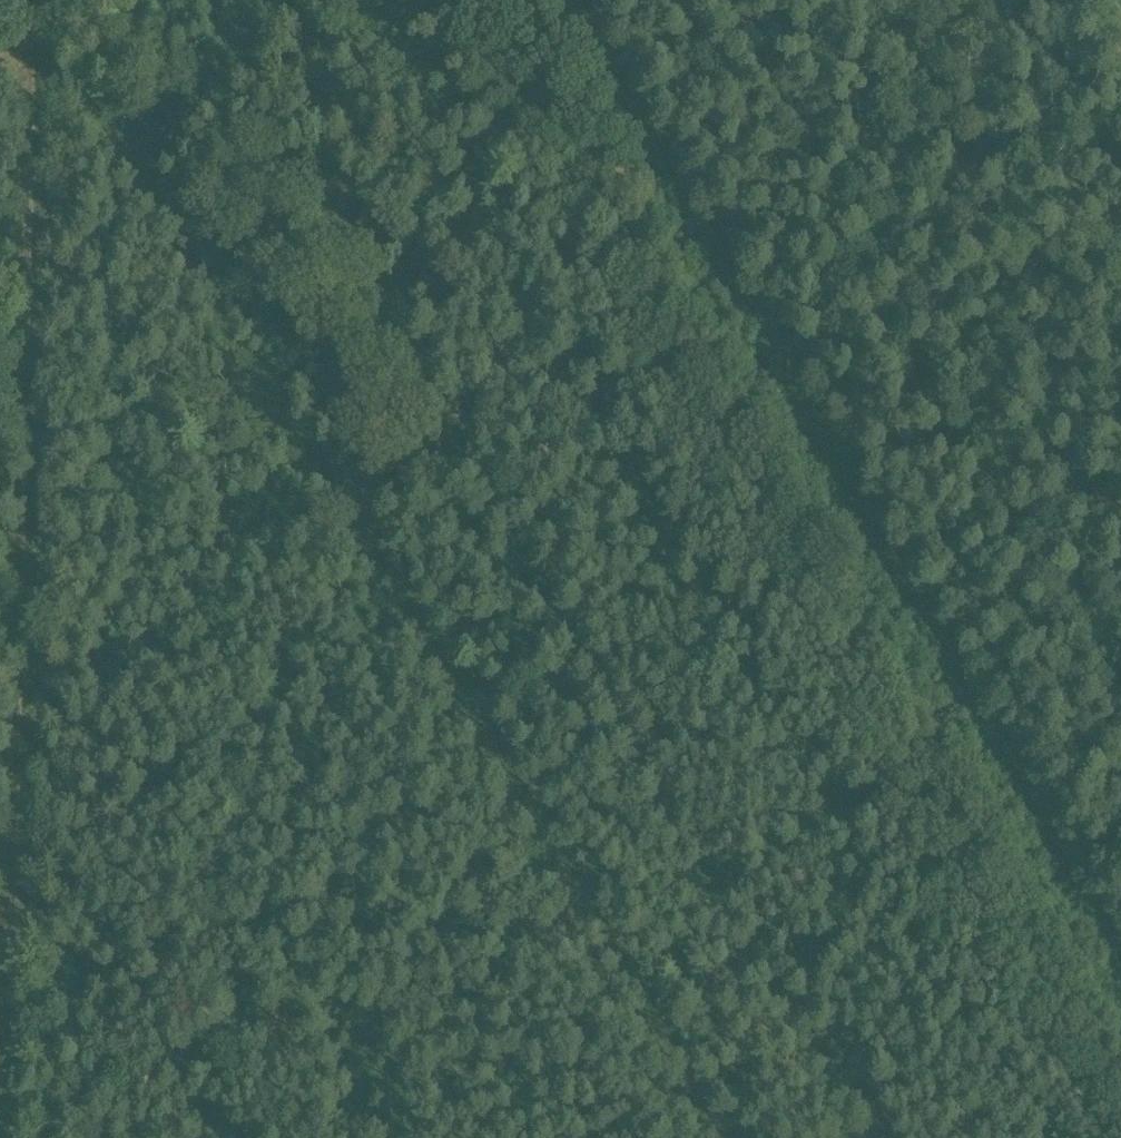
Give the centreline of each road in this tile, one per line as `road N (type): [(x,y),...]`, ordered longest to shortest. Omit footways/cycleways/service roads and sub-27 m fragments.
road 1 (track): [(3,1137),(28,0)]

